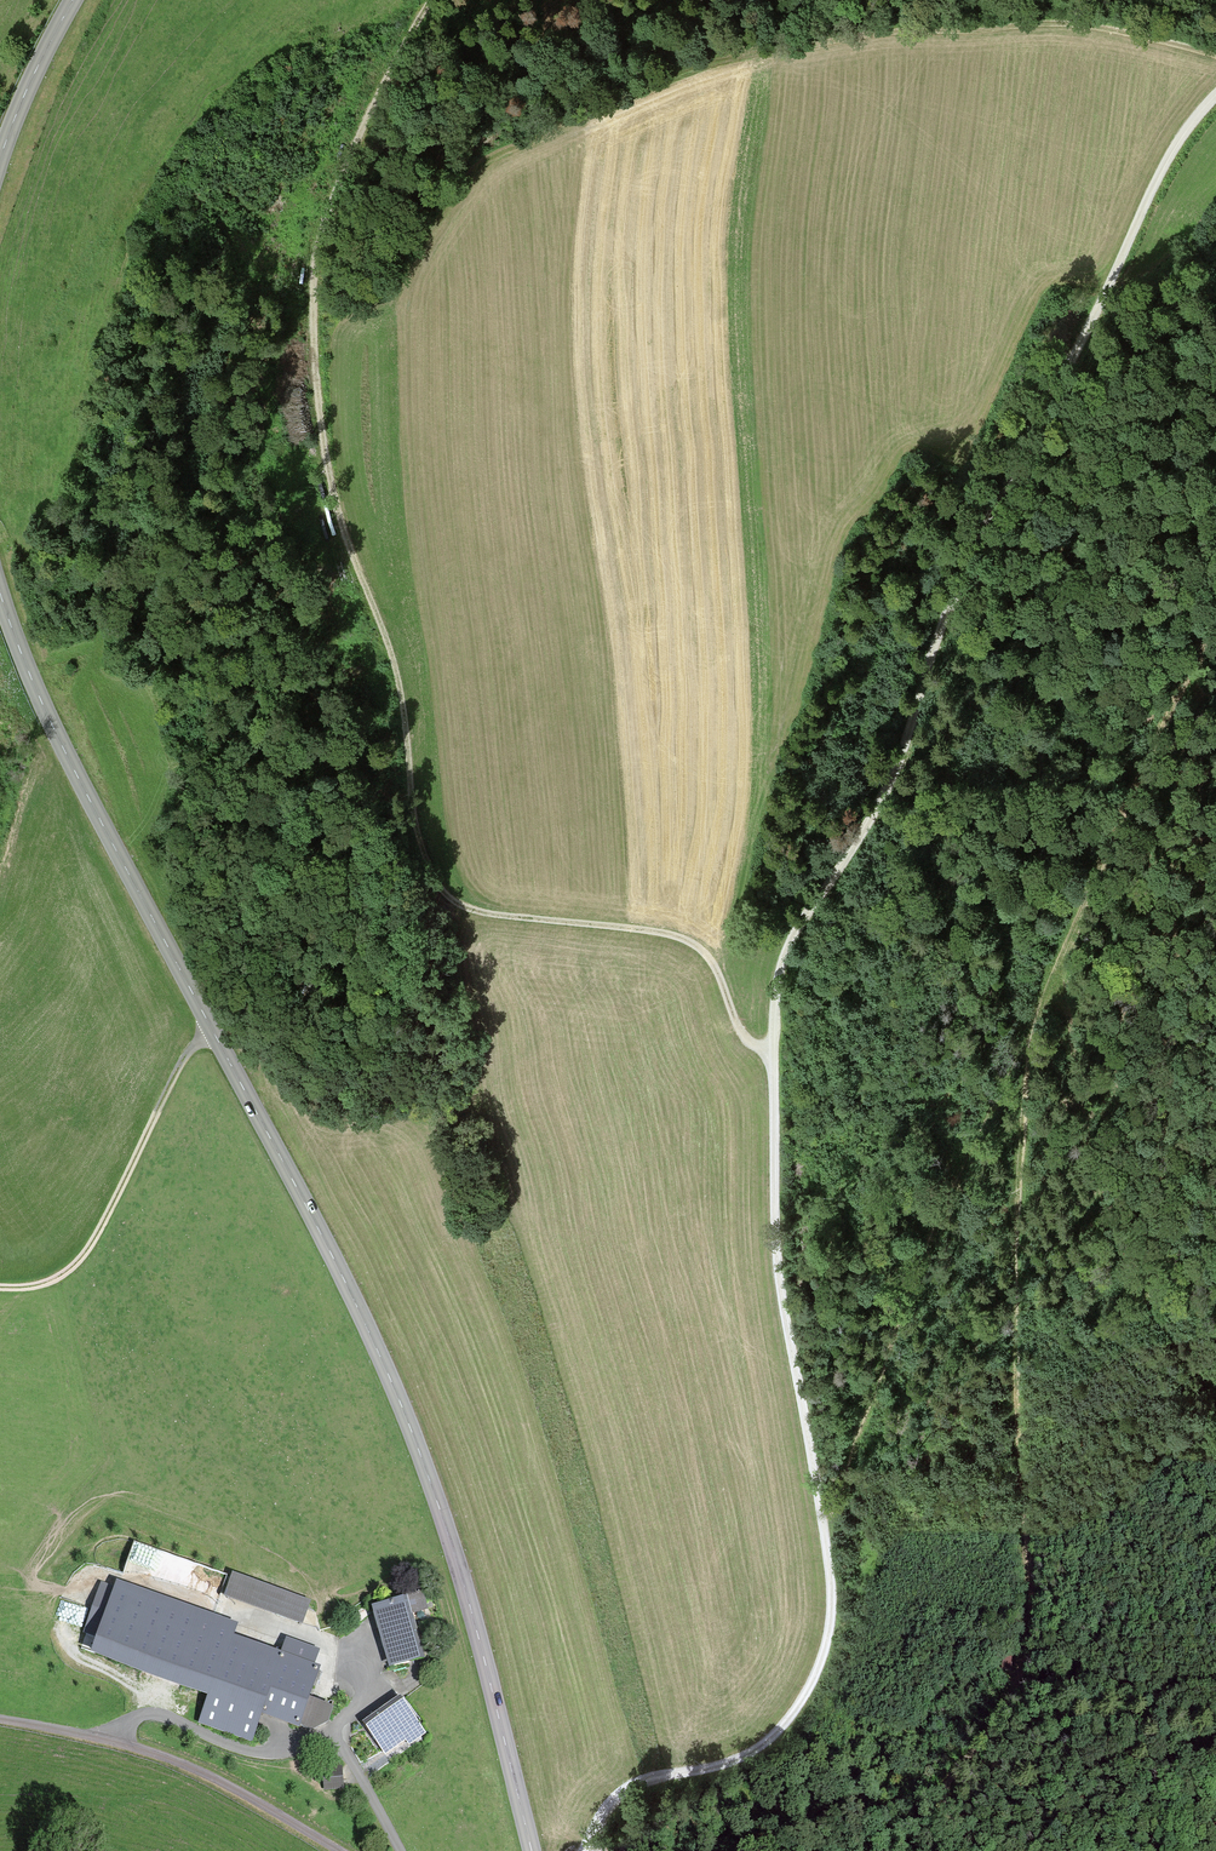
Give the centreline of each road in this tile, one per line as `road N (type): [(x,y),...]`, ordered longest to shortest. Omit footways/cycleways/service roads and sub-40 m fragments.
road 1 (track): [(818,1514),(775,1231),(768,1051),(777,978),(898,752),(959,571),(1007,466),(1104,292),(1168,153),(1215,95)]
road 2 (tertiary): [(0,593),(62,747),(378,1351),(438,1504),(532,1850)]
road 3 (track): [(430,0),(333,187),(314,251),(311,309),(334,513),(402,722),(412,829),(433,881),(460,906),(685,941),(729,998),(746,1041),(768,1051)]
road 4 (track): [(981,1850),(944,1798),(946,1781),(1019,1659),(1028,1620),(1013,1238),(1017,1133),(1050,975)]
road 5 (track): [(1215,54),(1094,24),(1035,23),(824,37),(675,64)]
road 6 (track): [(586,1850),(633,1788),(764,1740),(807,1691),(830,1614),(818,1514)]
road 7 (track): [(1215,1397),(1128,1261),(1062,1069),(1050,975)]
road 8 (track): [(1050,975),(1062,923),(1099,834),(1215,618)]
road 9 (unclassified): [(0,1721),(159,1756),(338,1850)]
road 10 (track): [(398,1850),(332,1744),(248,1751),(152,1715),(133,1720),(113,1742)]
road 11 (track): [(213,1033),(193,1046),(73,1268),(33,1288),(0,1287)]
road 12 (tertiary): [(72,0),(0,158)]

